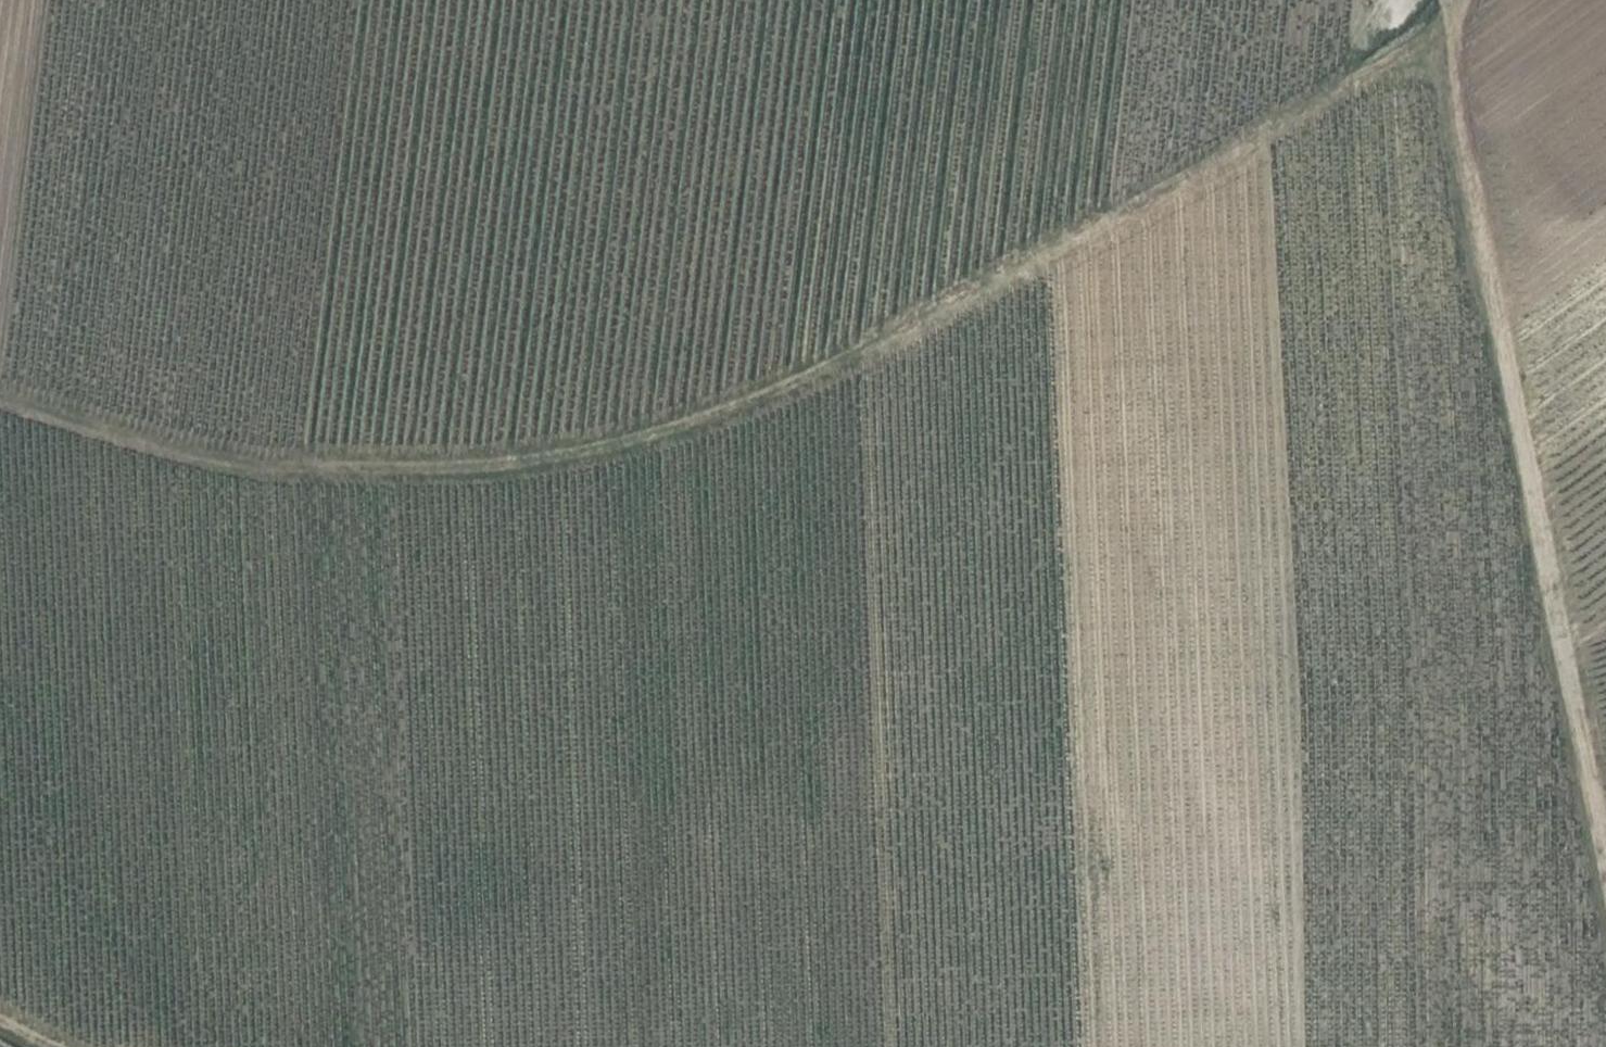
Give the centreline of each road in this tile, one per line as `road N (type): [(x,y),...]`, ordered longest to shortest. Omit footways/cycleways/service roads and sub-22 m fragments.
road 1 (track): [(1449,62),(1414,52),(805,387),(599,451),(384,470),(154,447),(0,398)]
road 2 (track): [(1605,869),(1449,62),(1447,5)]
road 3 (track): [(1605,290),(1447,5)]

